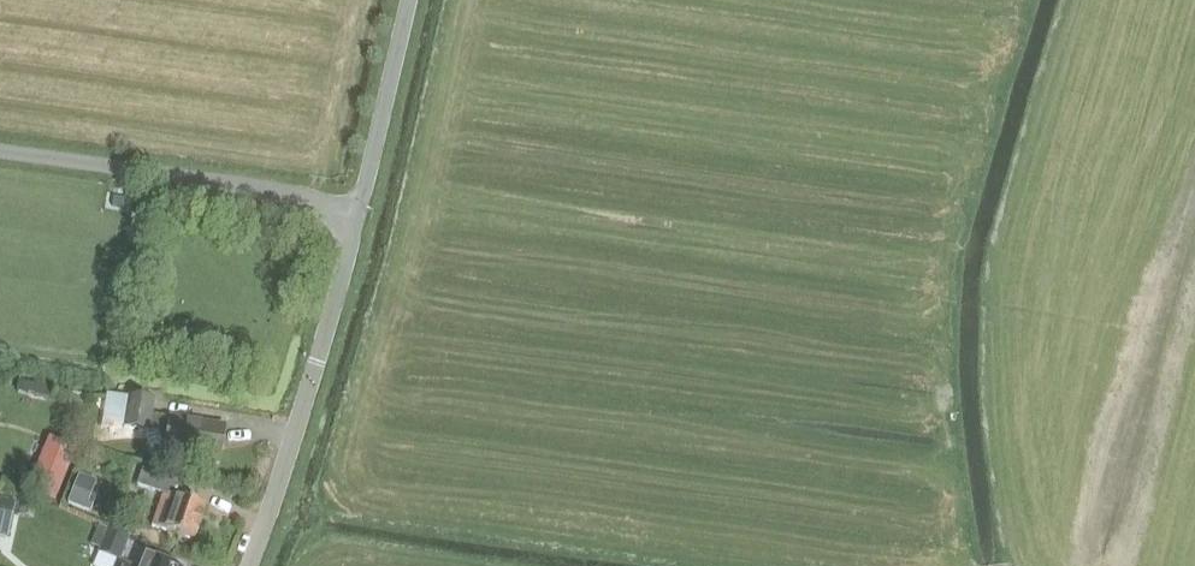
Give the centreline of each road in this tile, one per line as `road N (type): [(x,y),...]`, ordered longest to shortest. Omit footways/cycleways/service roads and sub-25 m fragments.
road 1 (unclassified): [(248,565),(356,218)]
road 2 (unclassified): [(0,150),(239,183),(356,218)]
road 3 (unclassified): [(356,218),(407,0)]

